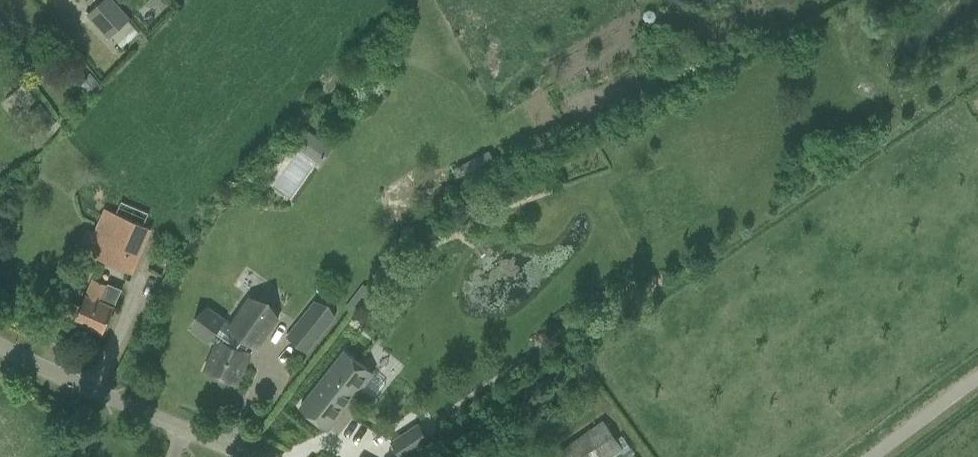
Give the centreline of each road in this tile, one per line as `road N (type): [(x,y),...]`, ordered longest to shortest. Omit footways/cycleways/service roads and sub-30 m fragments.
road 1 (residential): [(246,456),(0,345)]
road 2 (unclassified): [(876,456),(977,383)]

